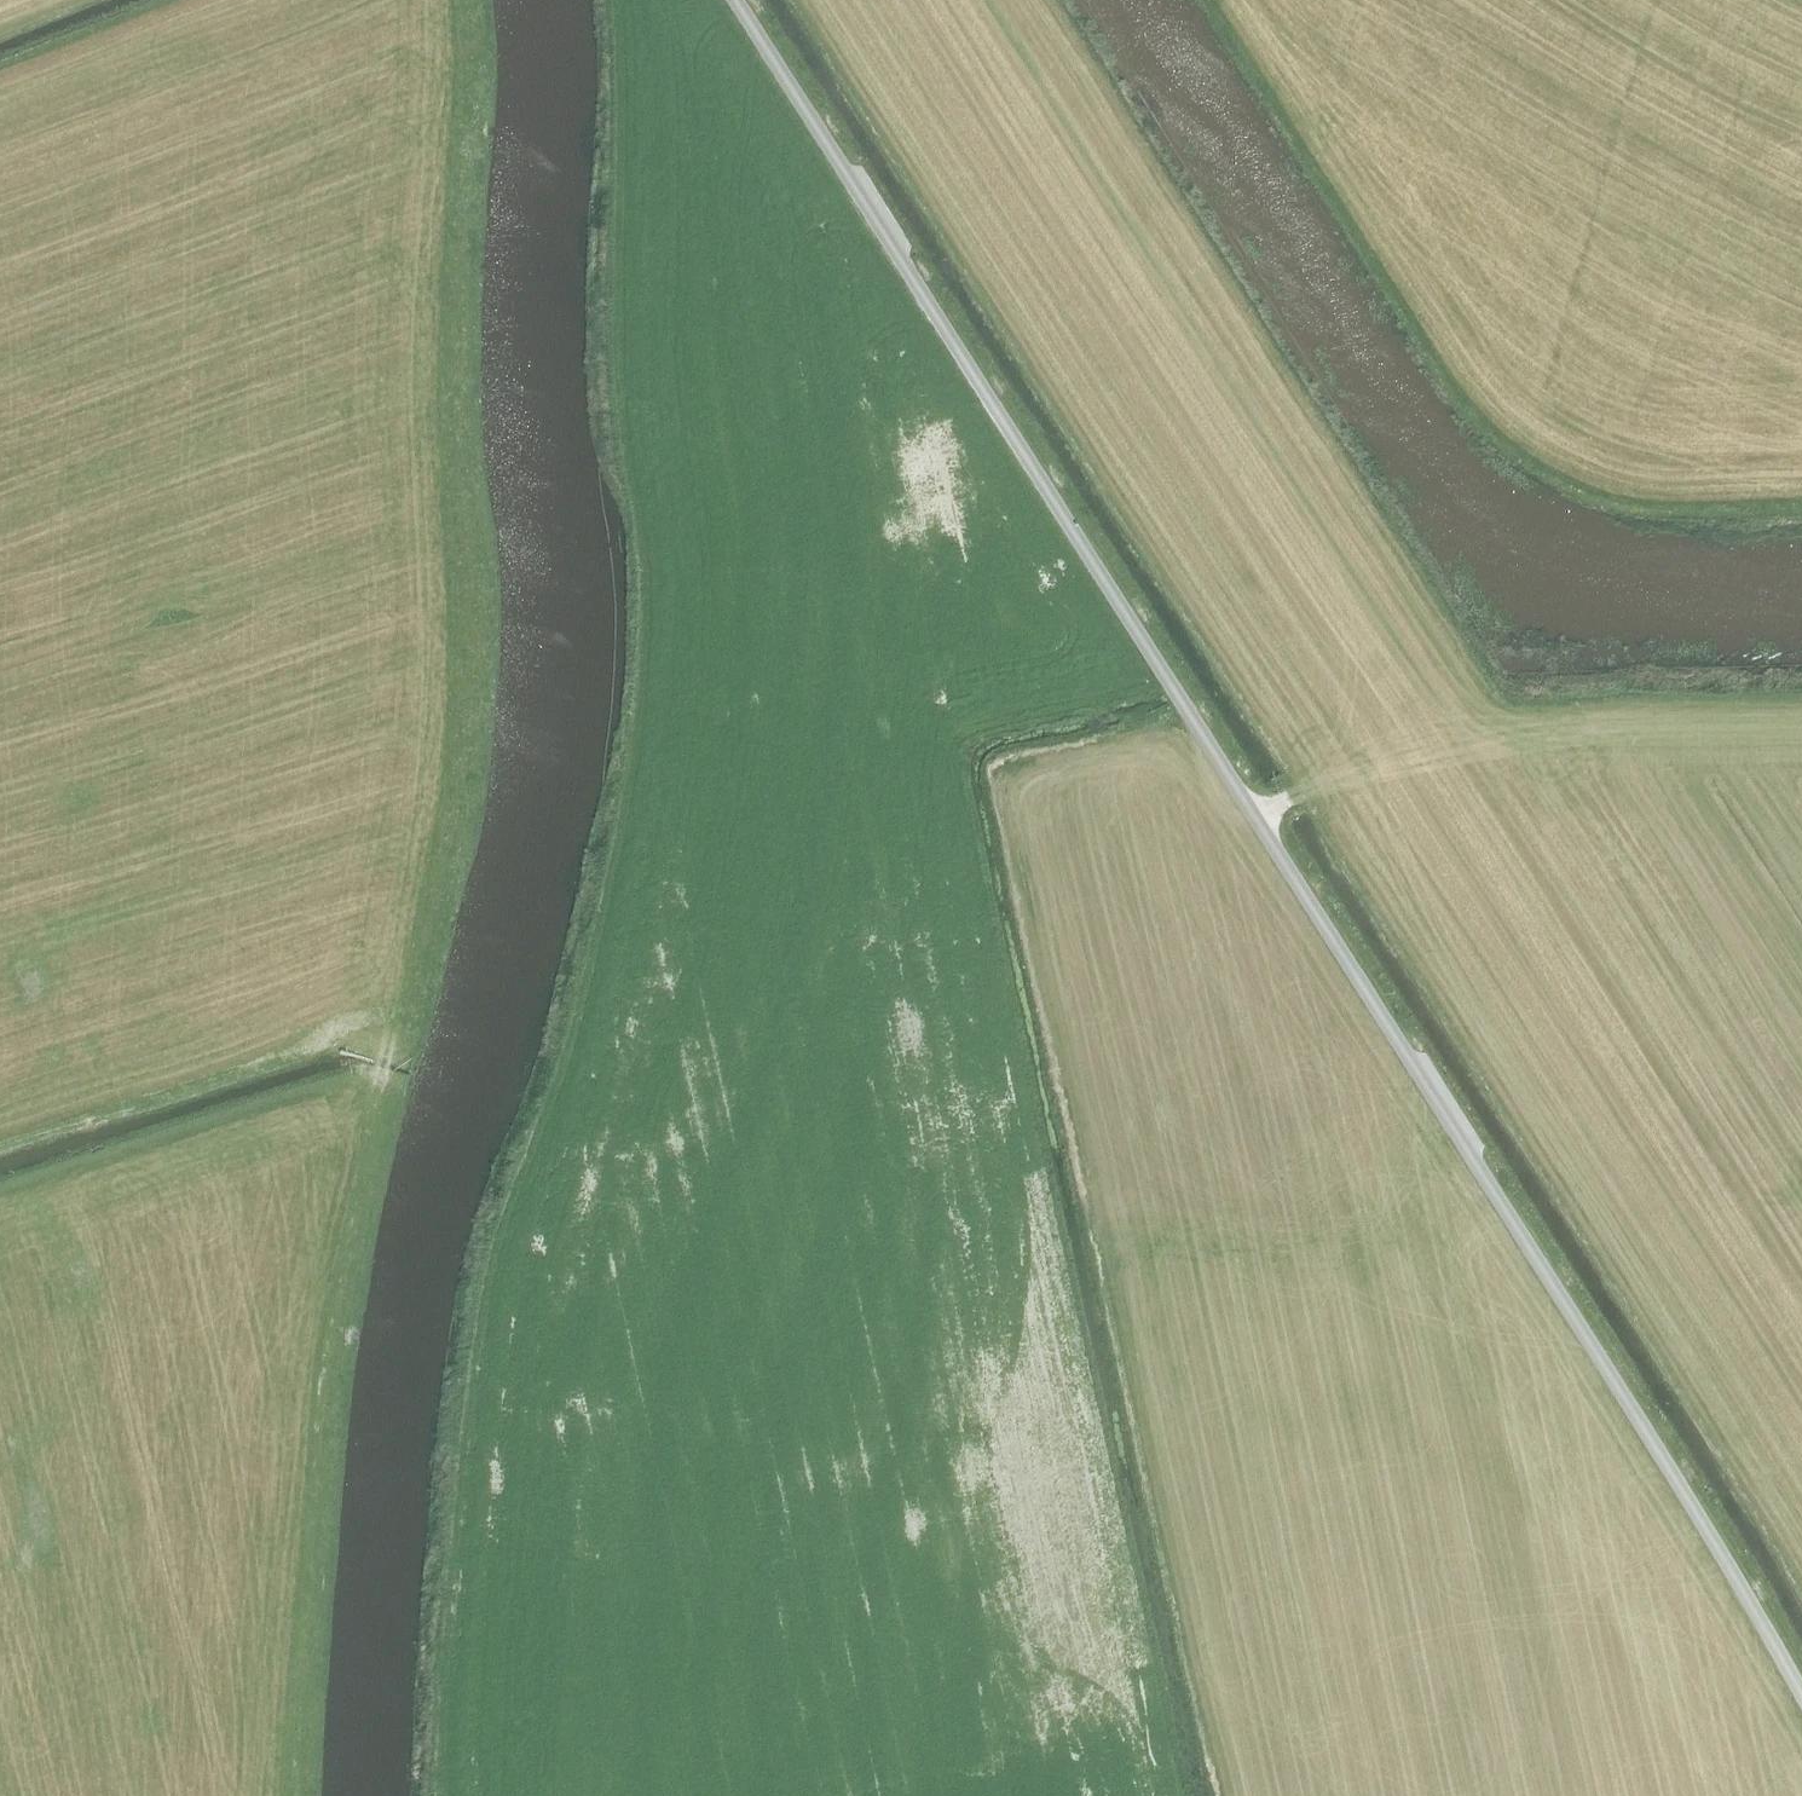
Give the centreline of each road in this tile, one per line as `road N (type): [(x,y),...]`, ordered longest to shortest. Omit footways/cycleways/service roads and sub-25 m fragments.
road 1 (unclassified): [(1801,1696),(1651,1439),(734,0)]

